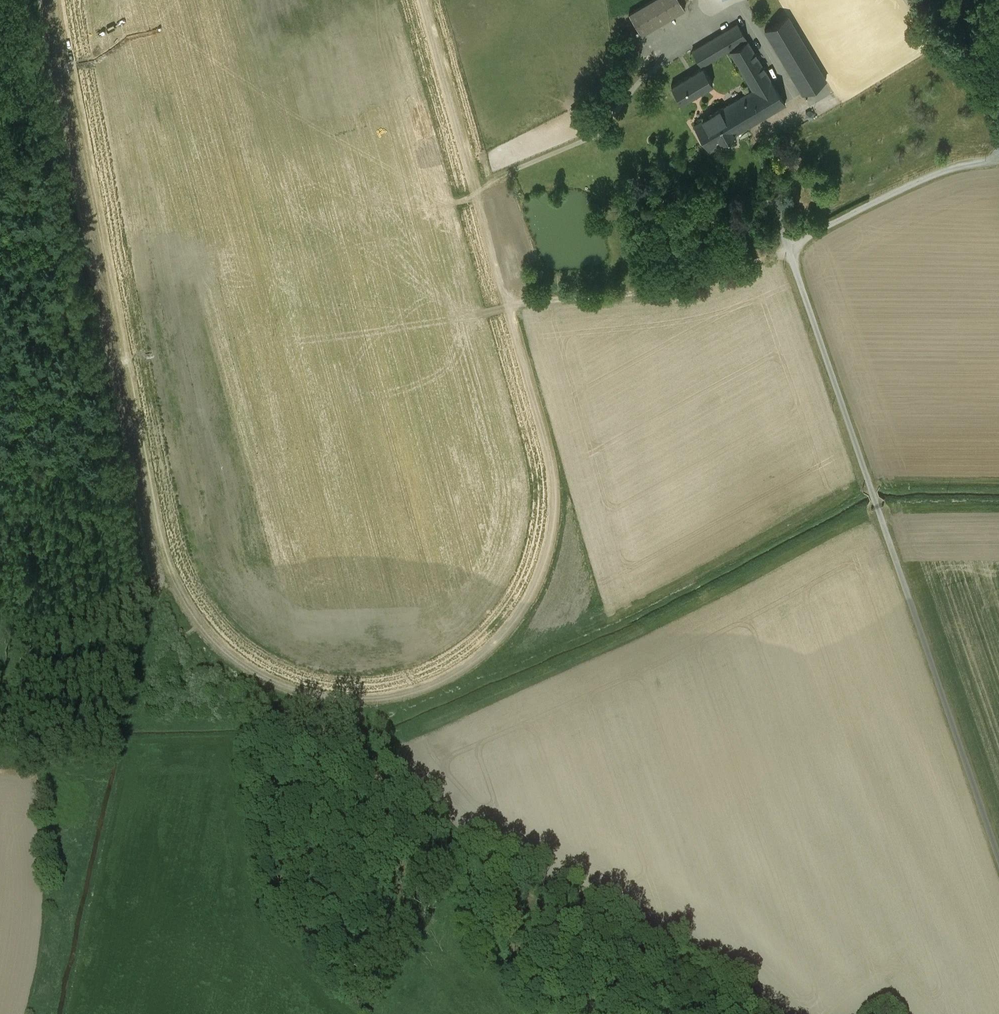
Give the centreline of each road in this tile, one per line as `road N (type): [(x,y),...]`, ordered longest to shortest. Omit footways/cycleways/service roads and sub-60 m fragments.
road 1 (track): [(508,301),(695,284),(998,152)]

